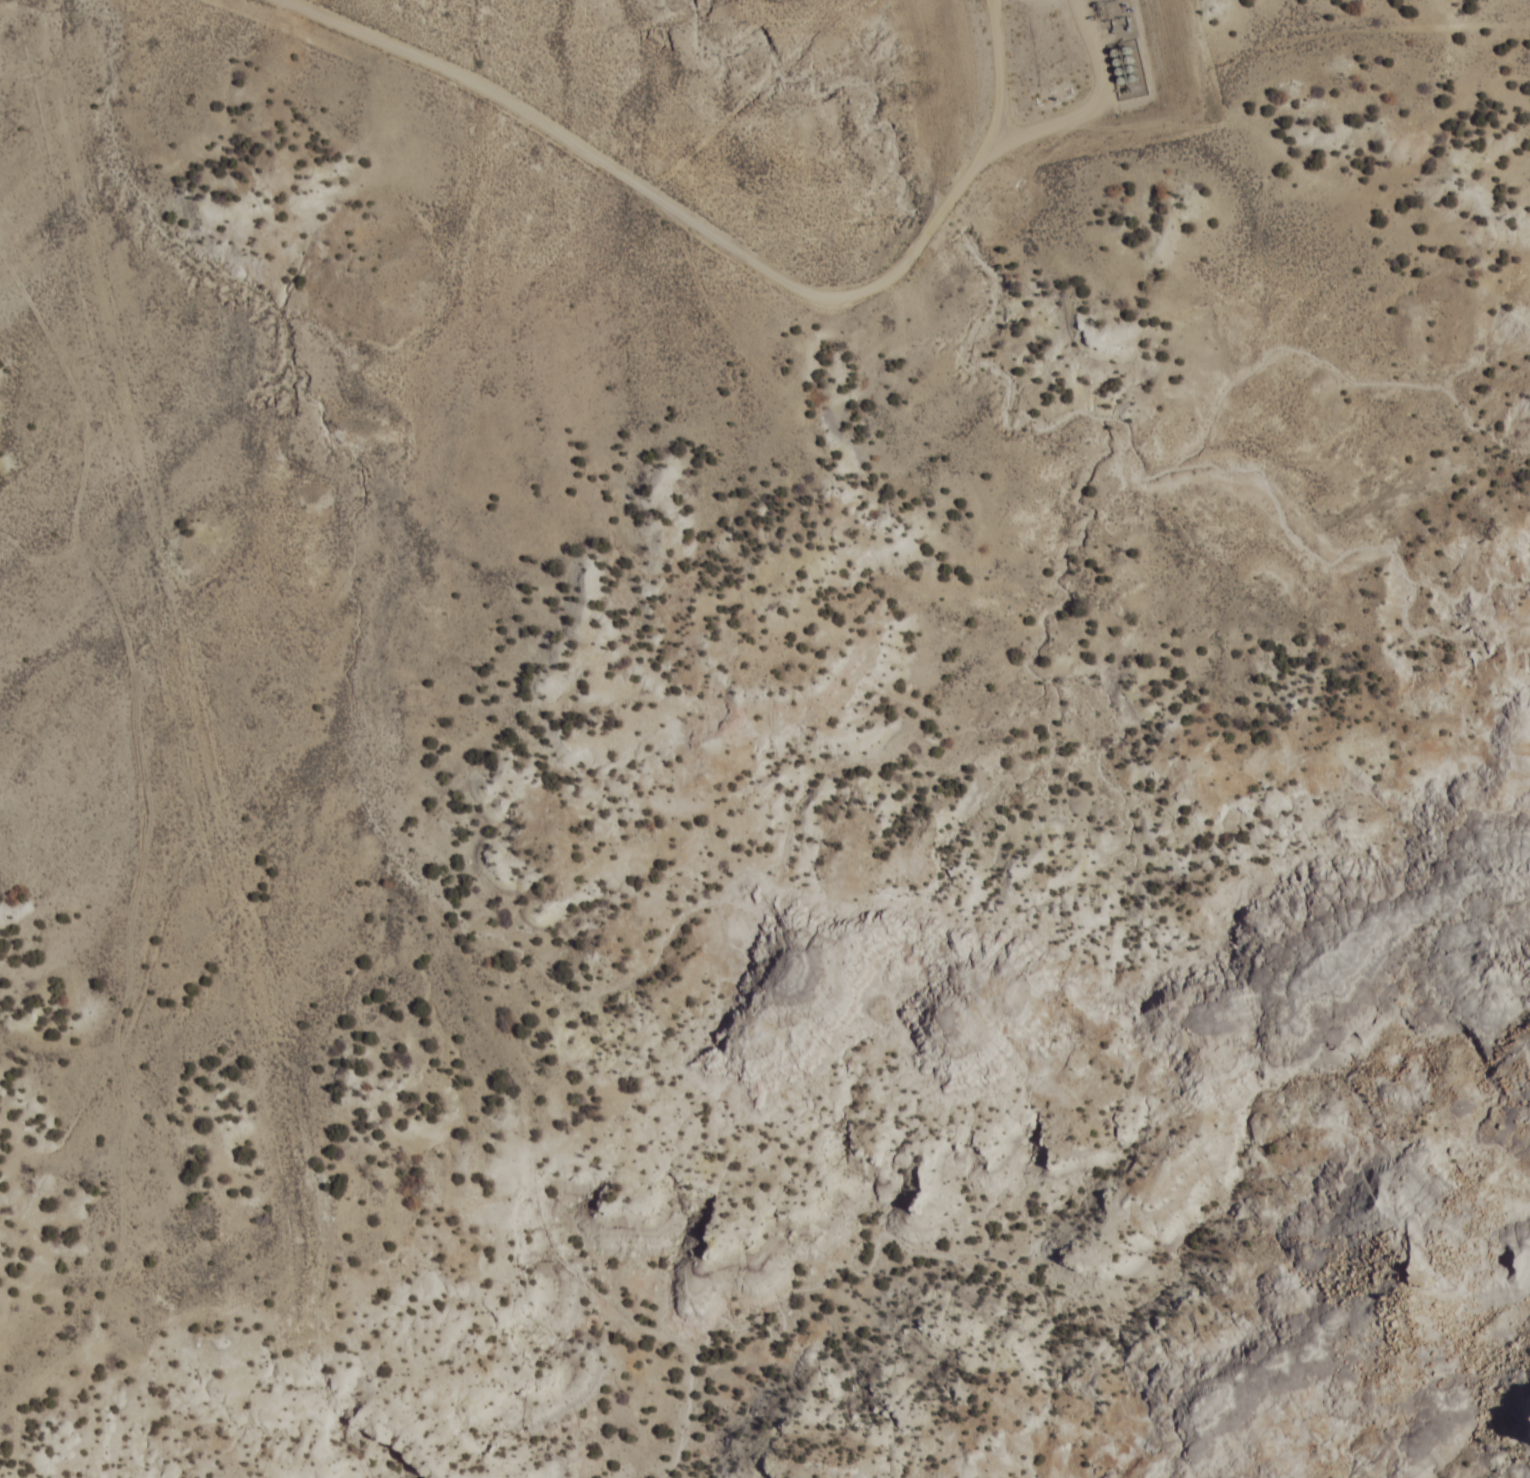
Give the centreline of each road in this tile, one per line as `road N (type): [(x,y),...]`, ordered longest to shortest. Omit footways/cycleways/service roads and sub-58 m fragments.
road 1 (track): [(307,0),(556,87),(647,132),(855,0)]

